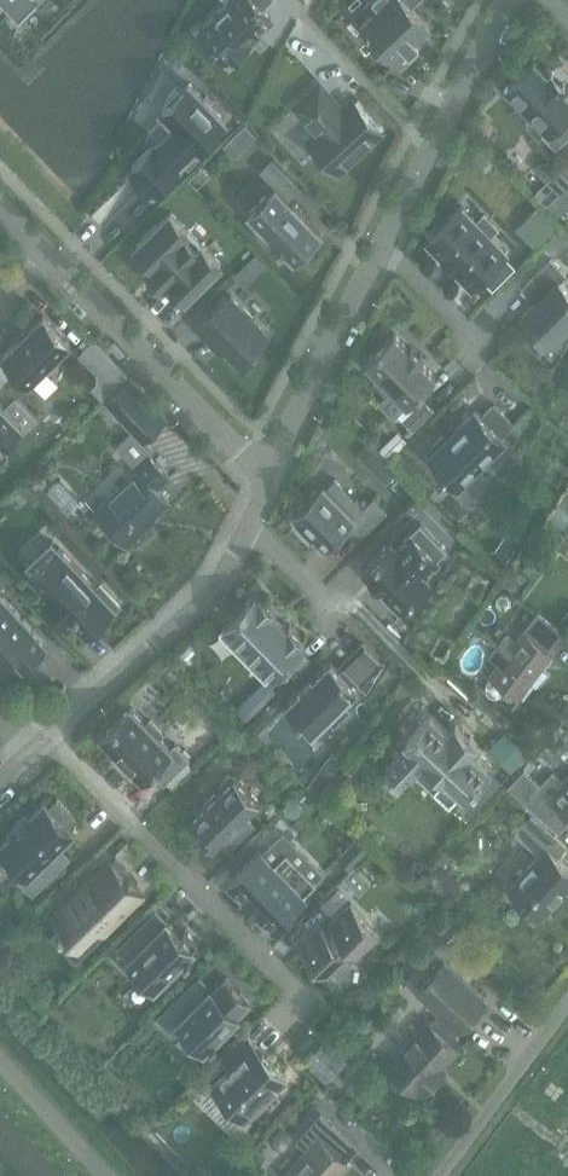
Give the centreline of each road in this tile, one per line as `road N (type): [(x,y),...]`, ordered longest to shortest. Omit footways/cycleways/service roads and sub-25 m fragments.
road 1 (residential): [(51,737),(308,1006)]
road 2 (residential): [(51,737),(217,592),(261,498),(265,463)]
road 3 (residential): [(48,258),(237,449),(265,463)]
road 4 (residential): [(382,245),(509,0)]
road 5 (residential): [(265,463),(382,245)]
road 6 (residential): [(438,1175),(567,1014)]
road 7 (residential): [(382,245),(481,350)]

